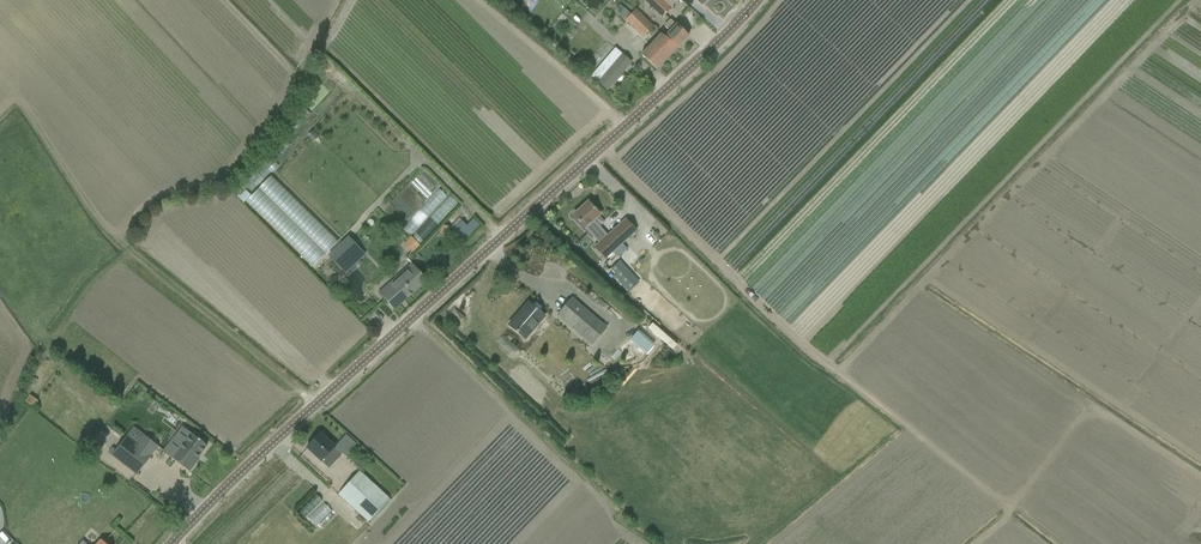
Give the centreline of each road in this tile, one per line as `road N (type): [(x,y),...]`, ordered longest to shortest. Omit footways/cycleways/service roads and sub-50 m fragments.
road 1 (unclassified): [(175,543),(235,478),(689,71),(756,0)]

